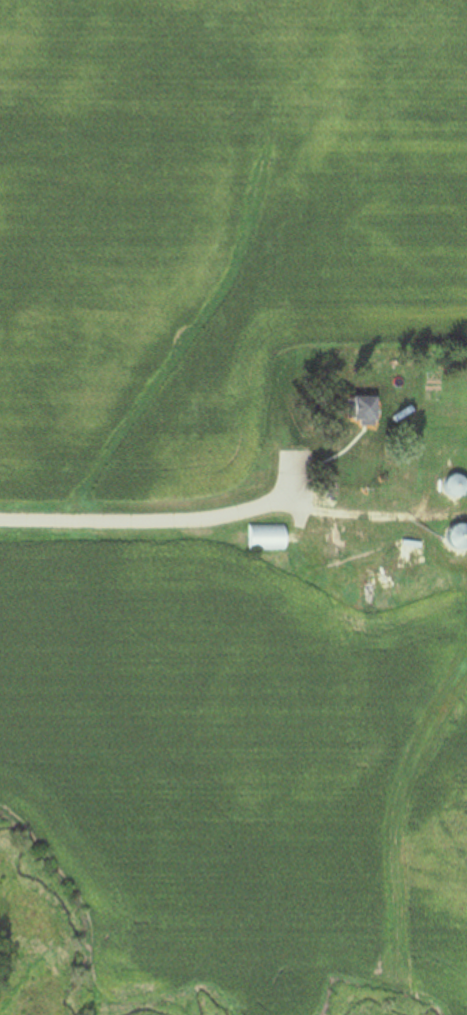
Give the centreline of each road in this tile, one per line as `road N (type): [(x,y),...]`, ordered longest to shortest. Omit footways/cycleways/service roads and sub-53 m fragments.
road 1 (residential): [(0,524),(176,524),(277,511)]

